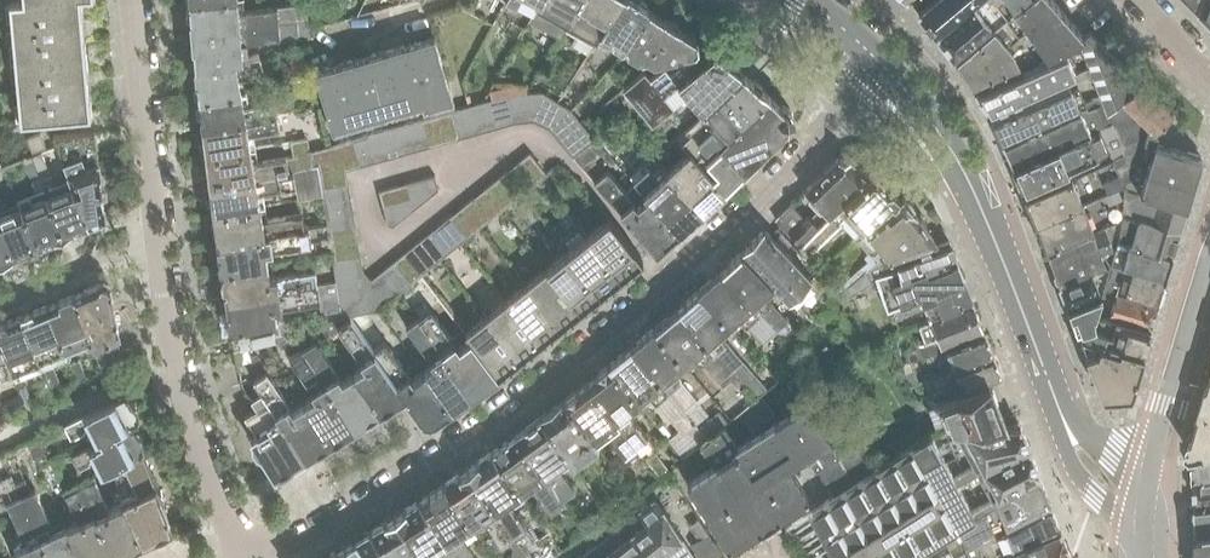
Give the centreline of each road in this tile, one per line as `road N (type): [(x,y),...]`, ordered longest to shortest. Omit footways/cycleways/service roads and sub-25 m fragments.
road 1 (residential): [(883,66),(741,221),(580,356),(439,459),(270,557)]
road 2 (residential): [(241,557),(172,368),(155,239)]
road 3 (residential): [(155,239),(135,0)]
road 4 (secondary): [(1209,260),(1152,469)]
road 5 (tertiary): [(994,239),(955,159),(883,66)]
road 6 (tertiary): [(994,239),(1057,401)]
road 7 (residential): [(0,292),(155,239)]
road 8 (tertiary): [(1057,401),(1066,454),(1082,483),(1144,527)]

